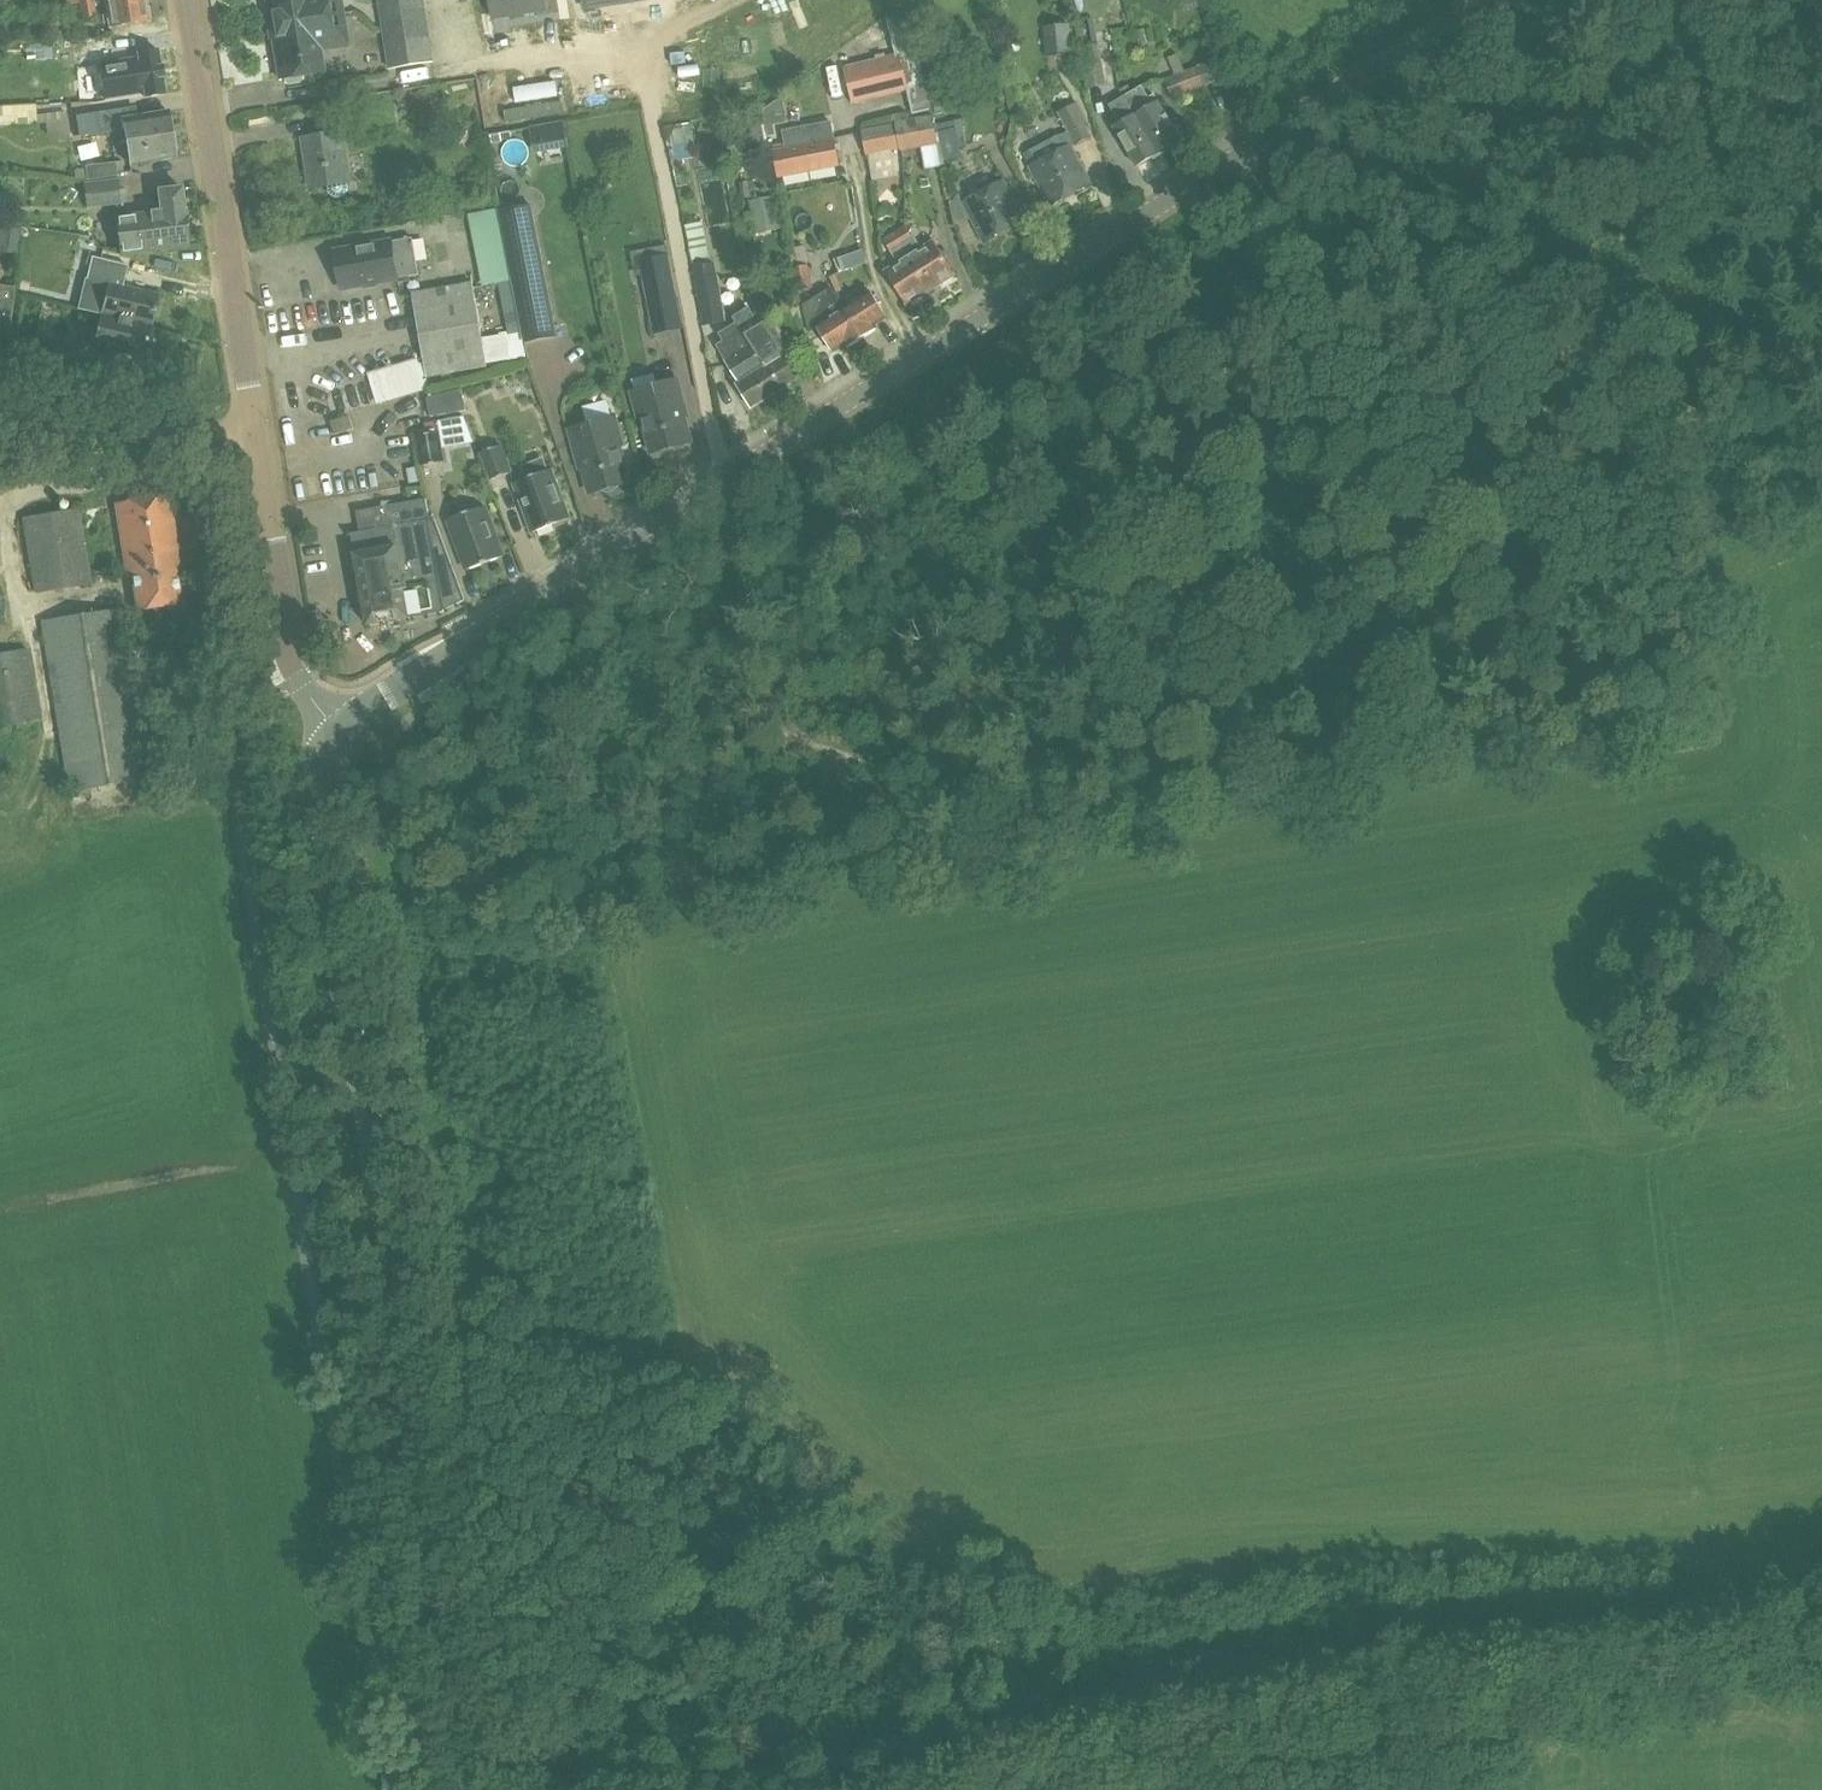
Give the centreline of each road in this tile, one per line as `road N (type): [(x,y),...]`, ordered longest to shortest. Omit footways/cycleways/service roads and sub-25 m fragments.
road 1 (secondary): [(345,735),(381,701),(626,539),(1500,0)]
road 2 (secondary): [(482,1789),(315,814),(321,770),(345,735)]
road 3 (tertiary): [(345,735),(312,699),(288,651),(224,205),(184,0)]
road 4 (unclassified): [(976,1789),(1220,1734),(1575,1673),(1691,1668)]
road 5 (track): [(236,435),(0,411)]
road 6 (track): [(1691,1668),(1716,1652),(1821,1627)]
road 7 (unclassified): [(1821,1681),(1691,1668)]

